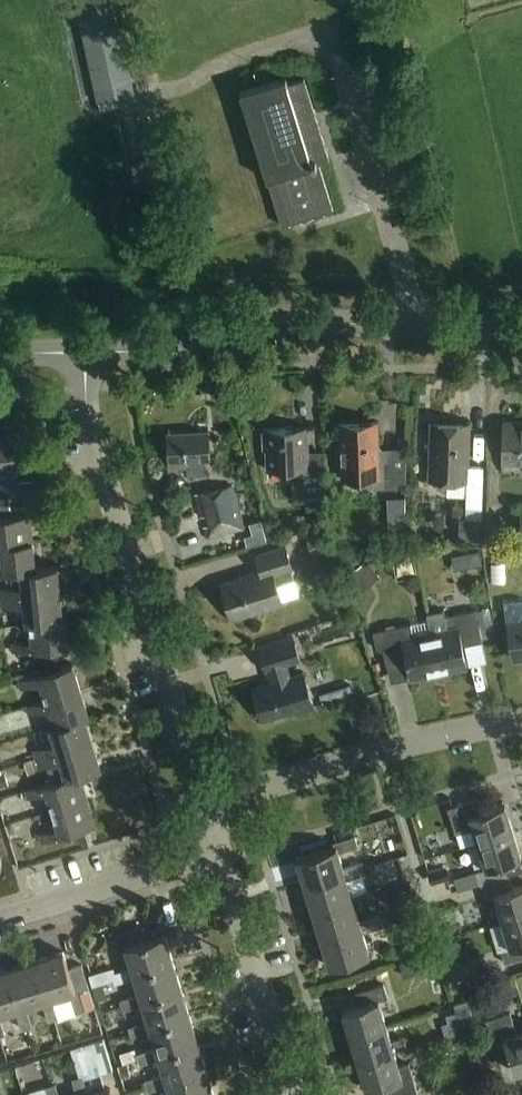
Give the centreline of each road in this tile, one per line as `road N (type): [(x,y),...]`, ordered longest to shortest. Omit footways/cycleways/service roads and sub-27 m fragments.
road 1 (unclassified): [(206,806),(96,450),(83,358)]
road 2 (tertiary): [(83,358),(136,355),(261,322),(521,329)]
road 3 (residential): [(206,806),(384,752),(521,723)]
road 4 (unclassified): [(293,1094),(220,854)]
road 5 (residential): [(0,920),(220,854)]

